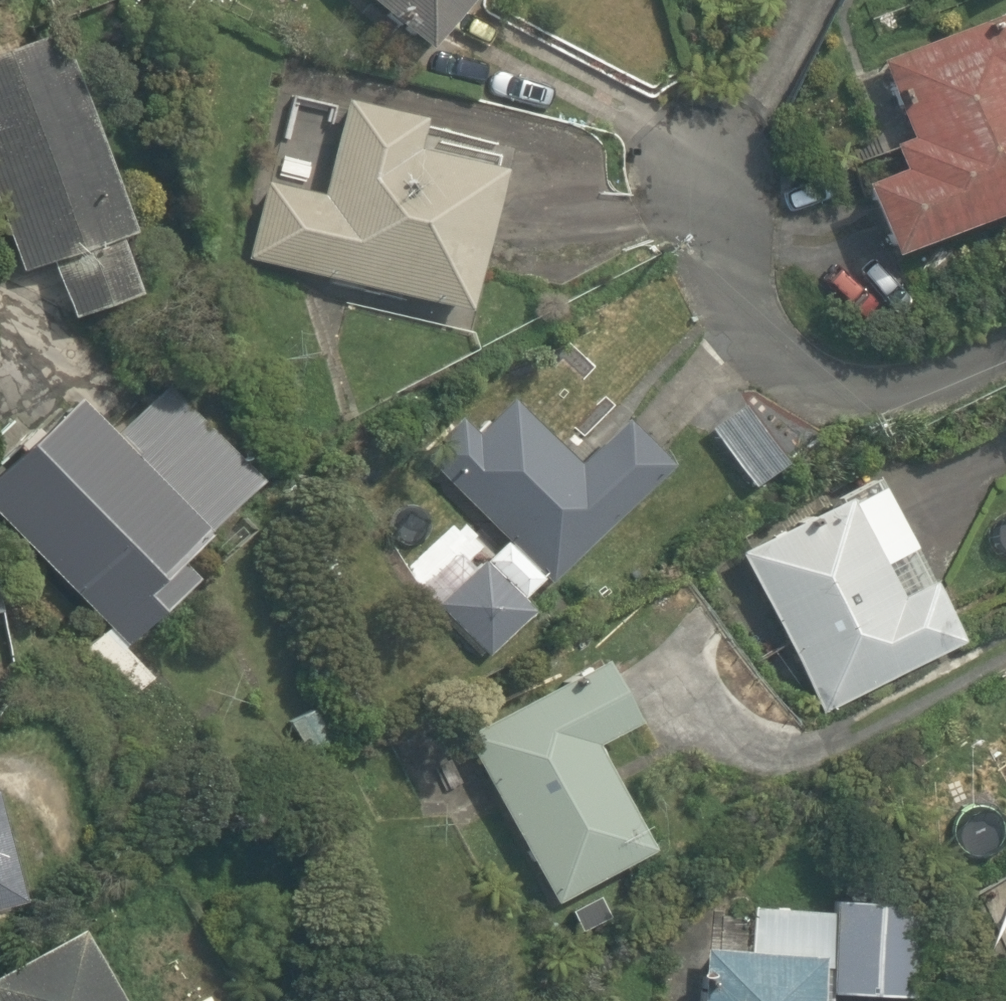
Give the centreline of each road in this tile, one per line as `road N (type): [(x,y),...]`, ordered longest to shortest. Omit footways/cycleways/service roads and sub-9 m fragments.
road 1 (residential): [(704,184),(751,319),(819,386),(936,379),(1005,358)]

